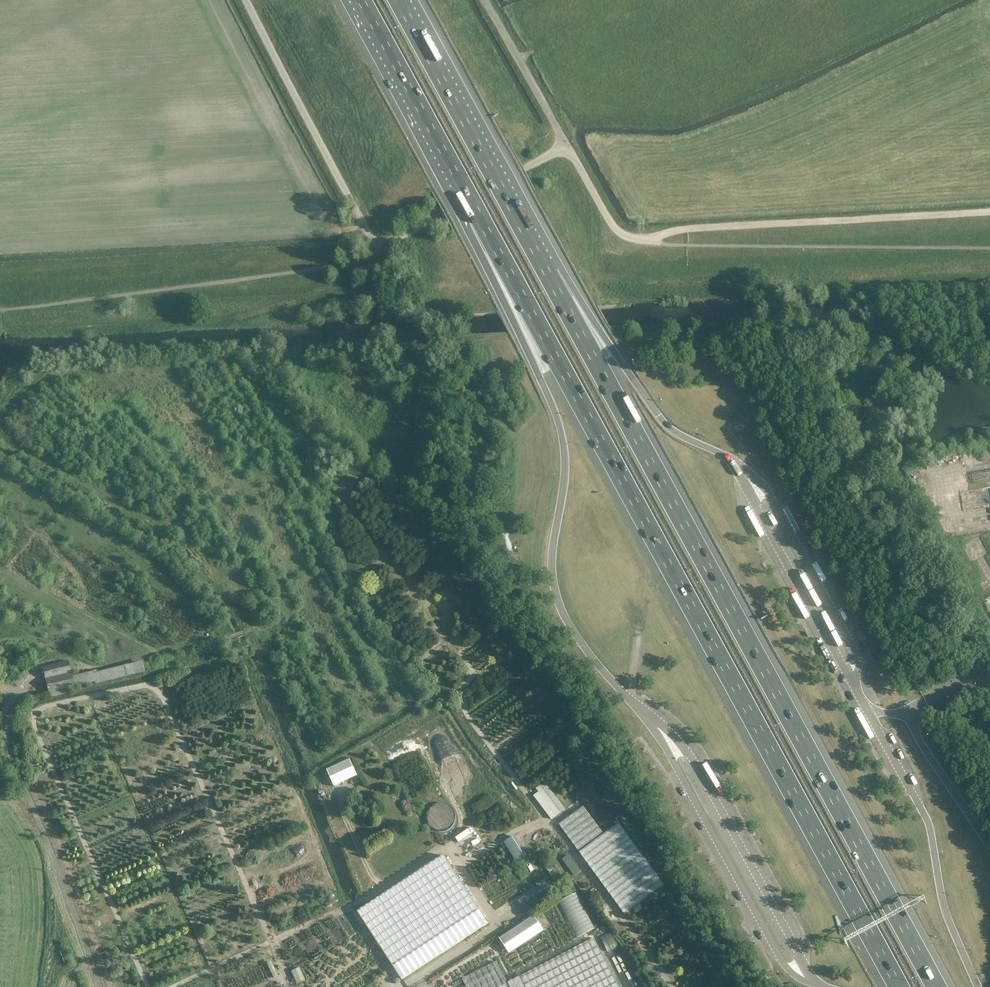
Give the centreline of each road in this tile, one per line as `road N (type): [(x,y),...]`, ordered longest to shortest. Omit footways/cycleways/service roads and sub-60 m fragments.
road 1 (motorway): [(475,208),(899,986)]
road 2 (motorway): [(937,986),(548,273)]
road 3 (motorway): [(475,208),(563,441),(565,483),(553,555),(559,604),(626,696)]
road 4 (track): [(647,242),(686,229),(989,213)]
road 5 (motorway): [(548,273),(399,0)]
road 6 (unclassified): [(378,250),(246,0)]
road 7 (motorway): [(721,454),(667,425),(548,273)]
road 8 (motorway): [(362,0),(475,208)]
road 9 (unclassified): [(647,242),(612,226),(568,148),(527,168)]
road 10 (unclassified): [(378,250),(527,168)]

